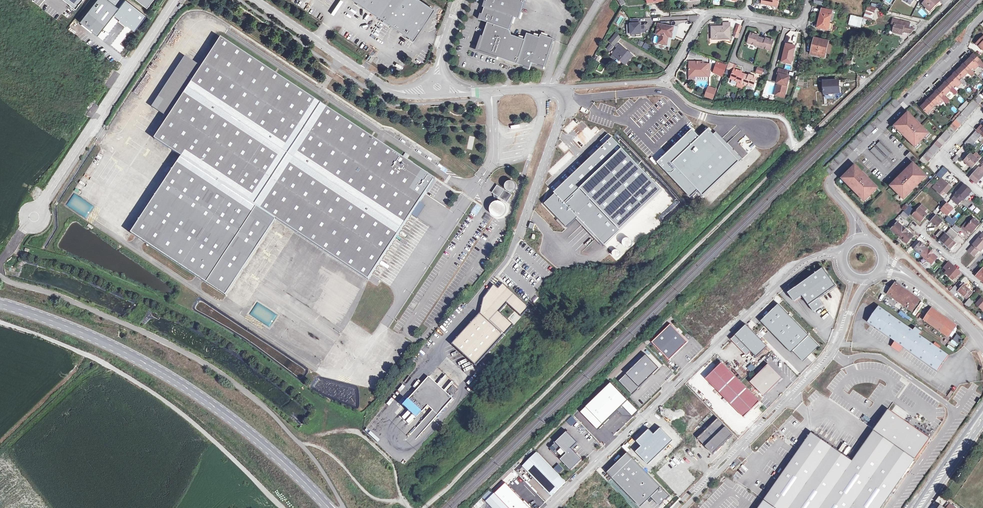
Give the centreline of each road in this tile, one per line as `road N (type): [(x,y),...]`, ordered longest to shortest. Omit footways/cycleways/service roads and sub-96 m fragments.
road 1 (track): [(425,507),(805,142)]
road 2 (residential): [(808,0),(799,24),(705,17),(661,81),(436,88)]
road 3 (unclassified): [(843,255),(799,265),(547,507)]
road 4 (secondary): [(329,507),(265,447),(177,382),(87,335),(0,304)]
road 5 (track): [(0,323),(83,352),(141,384),(199,425),(283,507)]
road 6 (unclassified): [(684,507),(824,367),(868,278)]
road 7 (residential): [(982,17),(829,184),(860,238)]
road 8 (unclassified): [(174,0),(33,217)]
road 9 (unclassified): [(436,88),(392,90),(255,0)]
road 10 (residential): [(805,142),(951,0)]

